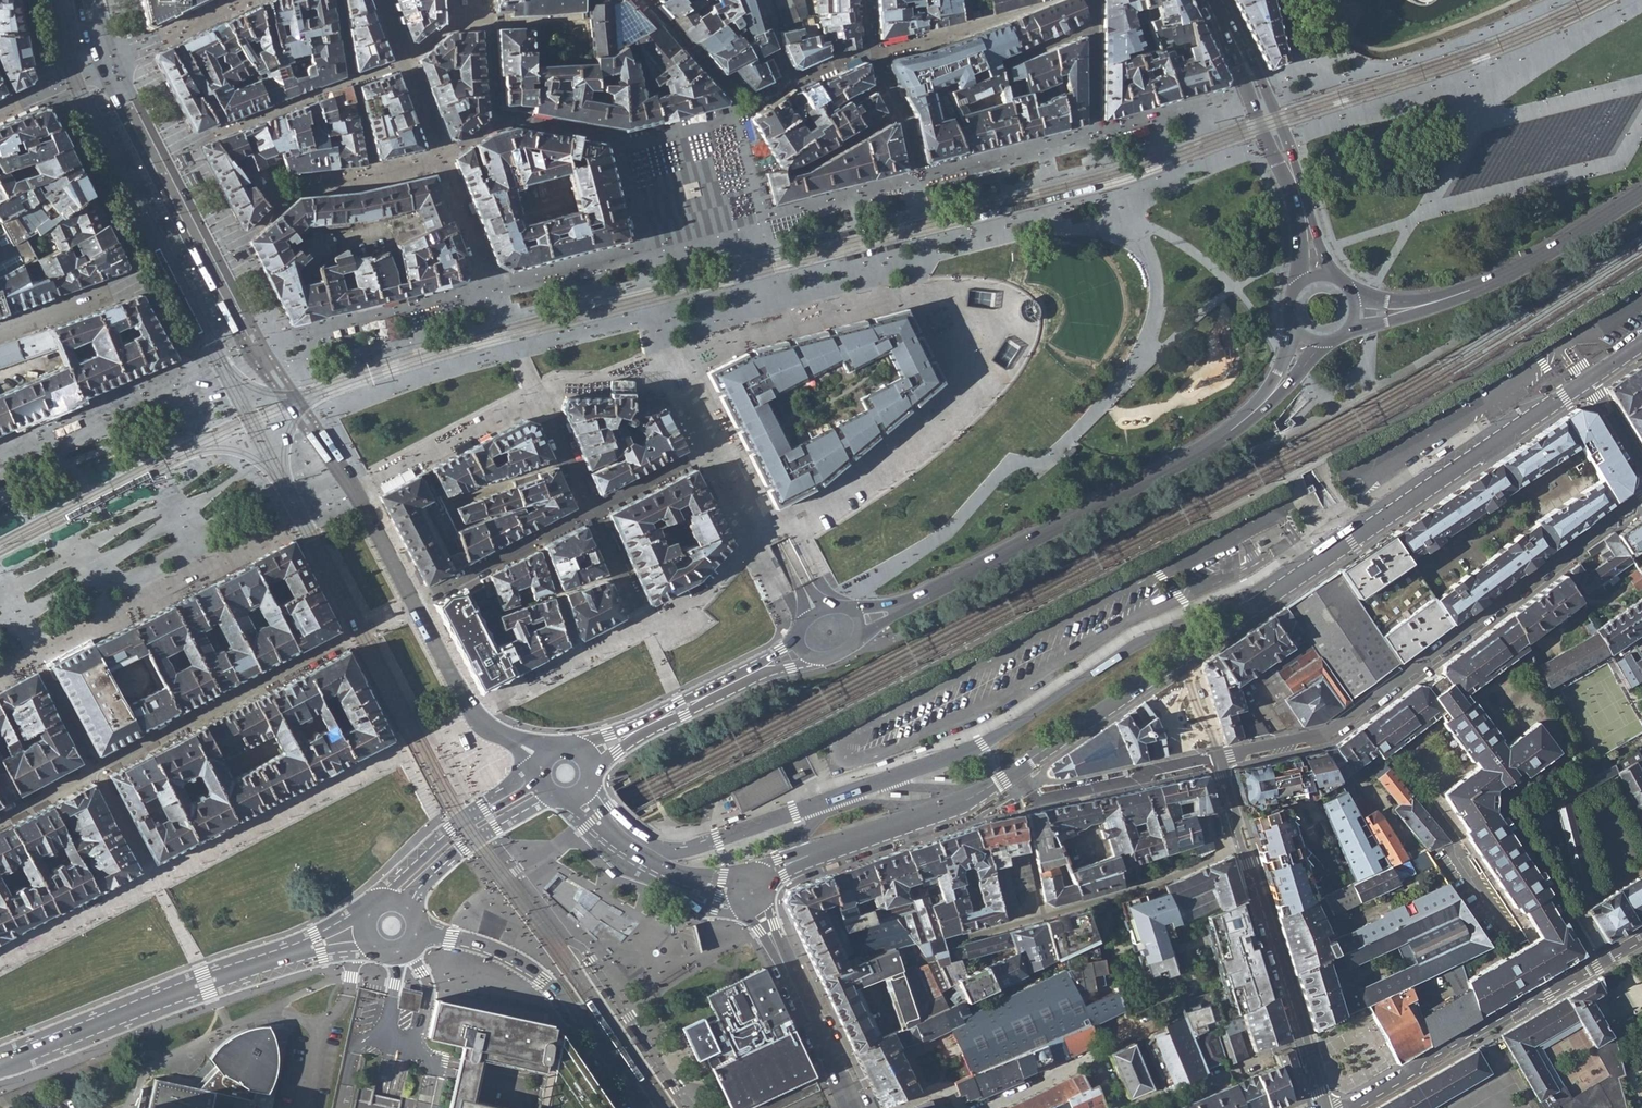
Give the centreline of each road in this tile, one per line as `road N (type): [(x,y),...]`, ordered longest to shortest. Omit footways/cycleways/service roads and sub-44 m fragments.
road 1 (residential): [(78,0),(98,66),(228,317),(329,468),(356,491)]
road 2 (residential): [(356,491),(265,344),(137,106),(100,0)]
road 3 (residential): [(1216,758),(1327,734),(1641,495)]
road 4 (residential): [(1590,383),(1181,660)]
road 5 (secondary): [(876,614),(956,580),(1207,443),(1270,396)]
road 6 (residential): [(1325,1107),(1216,758)]
road 7 (residential): [(1641,939),(1348,1107)]
road 8 (secondary): [(419,934),(472,941),(545,980),(635,1107)]
road 9 (residential): [(356,491),(464,700),(490,727)]
road 10 (secondary): [(0,1060),(254,966)]
road 11 (secondary): [(1422,305),(1525,263),(1641,193)]
road 12 (secondary): [(1212,0),(1305,212)]
road 13 (residential): [(1014,772),(1035,801),(1216,758)]
road 14 (secondary): [(538,776),(450,829),(377,904)]
road 15 (residential): [(1181,660),(1014,772)]
road 16 (secondary): [(415,913),(419,888),(443,862),(552,798)]
road 17 (secondary): [(586,794),(624,843),(664,869),(734,887)]
road 18 (residential): [(1014,772),(975,796),(858,837)]
road 19 (secondary): [(850,1107),(785,964)]
road 20 (secondary): [(370,911),(254,966)]
road 21 (secondary): [(254,966),(376,951)]

